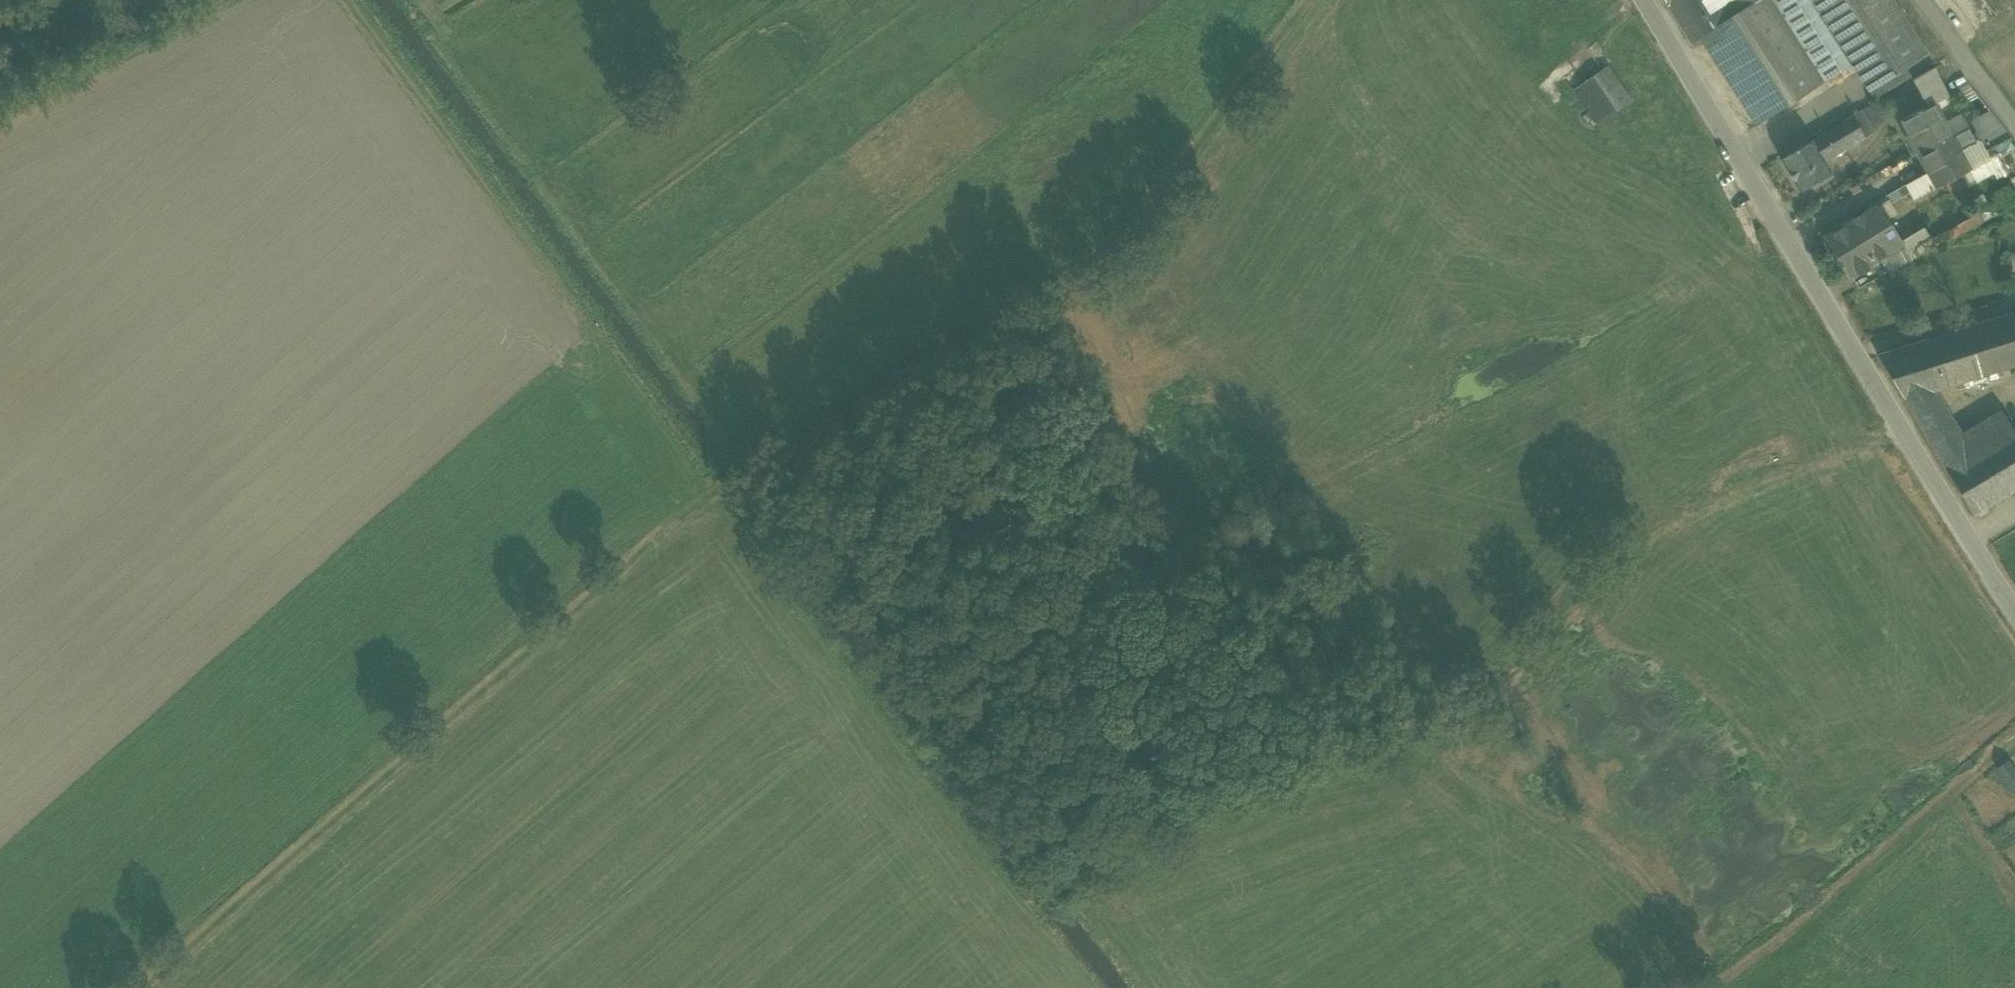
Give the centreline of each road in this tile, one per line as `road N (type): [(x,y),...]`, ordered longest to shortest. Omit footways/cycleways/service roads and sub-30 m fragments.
road 1 (track): [(1324,0),(1186,178),(1130,234),(1070,278),(720,485),(142,987)]
road 2 (residential): [(1642,0),(2014,610)]
road 3 (unclassified): [(2014,128),(1920,0)]

